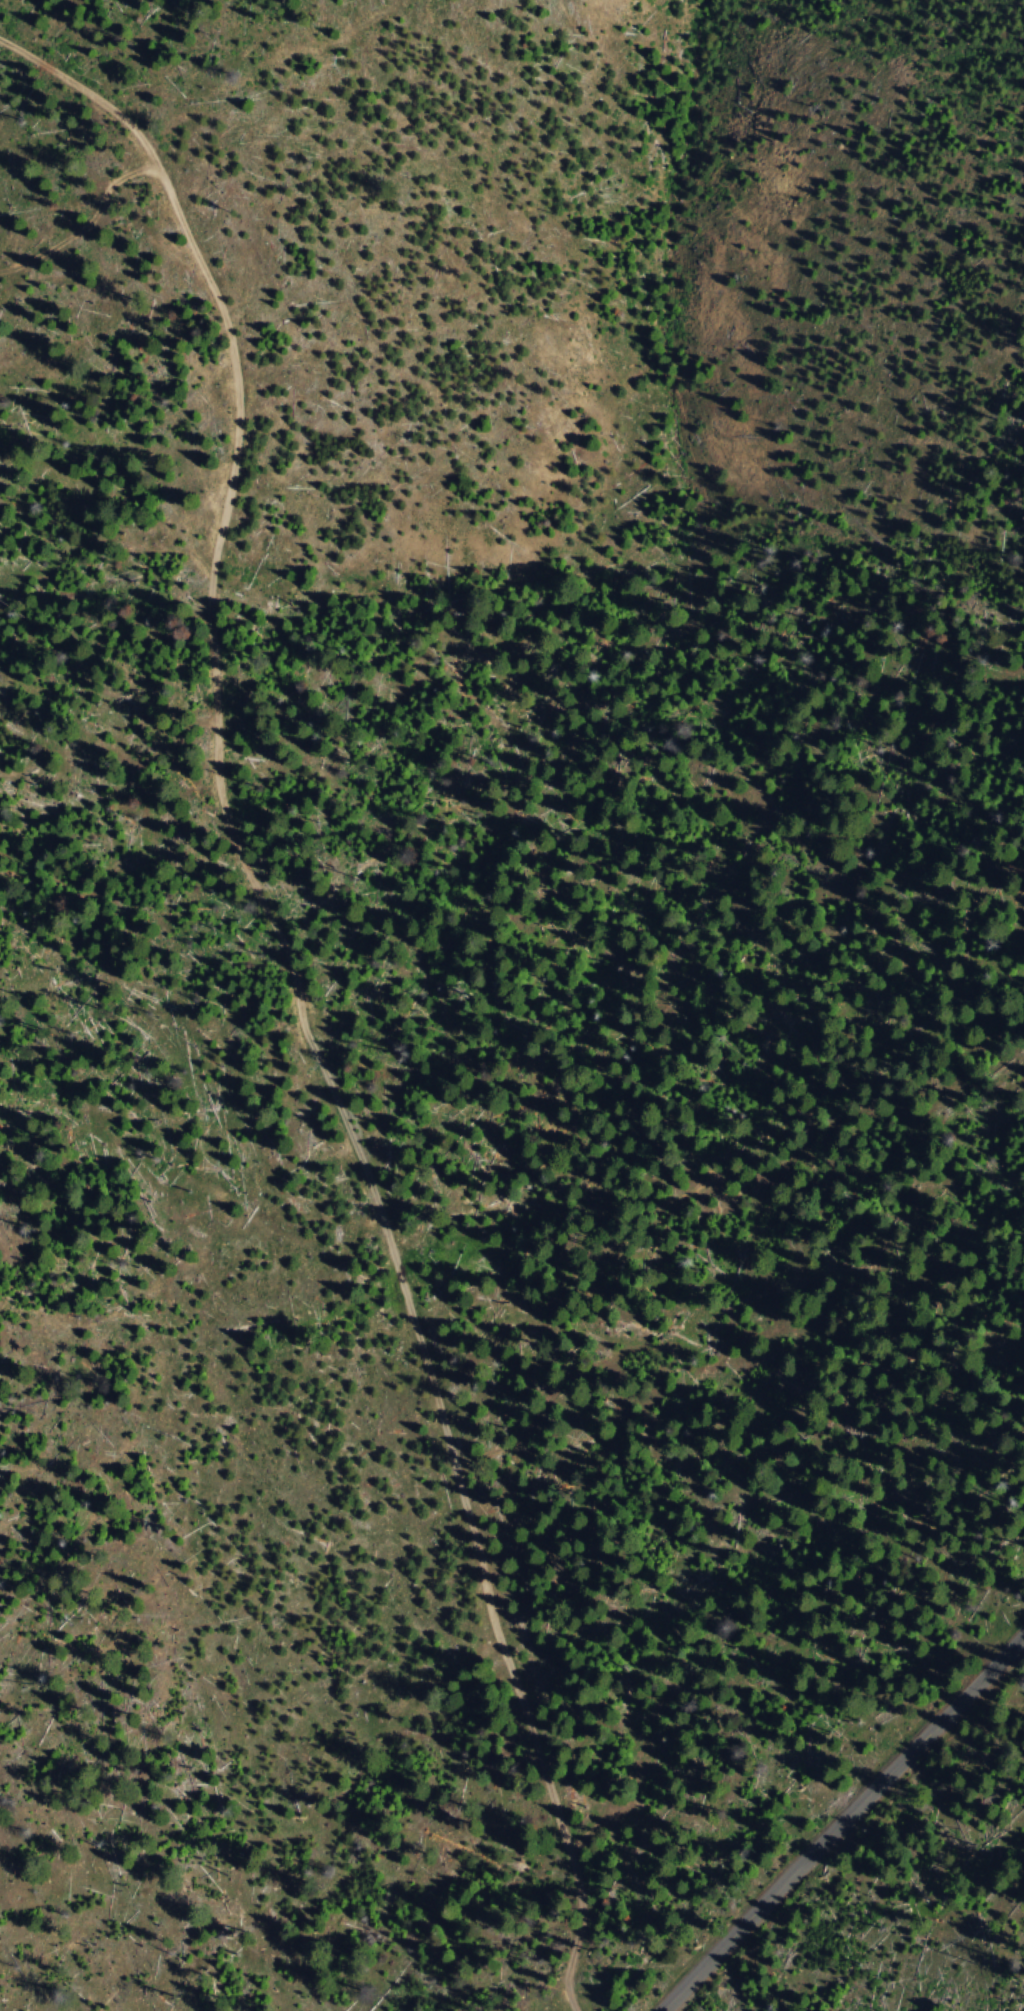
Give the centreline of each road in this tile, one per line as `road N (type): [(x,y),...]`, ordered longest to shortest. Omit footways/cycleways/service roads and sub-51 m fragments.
road 1 (track): [(578,2010),(570,1996),(584,1925),(578,1884),(492,1610),(403,1270),(303,1028),(298,976),(271,930),(214,778),(211,577),(236,442),(231,348),(144,148),(79,78),(0,33)]
road 2 (tertiary): [(675,2010),(1023,1643)]

